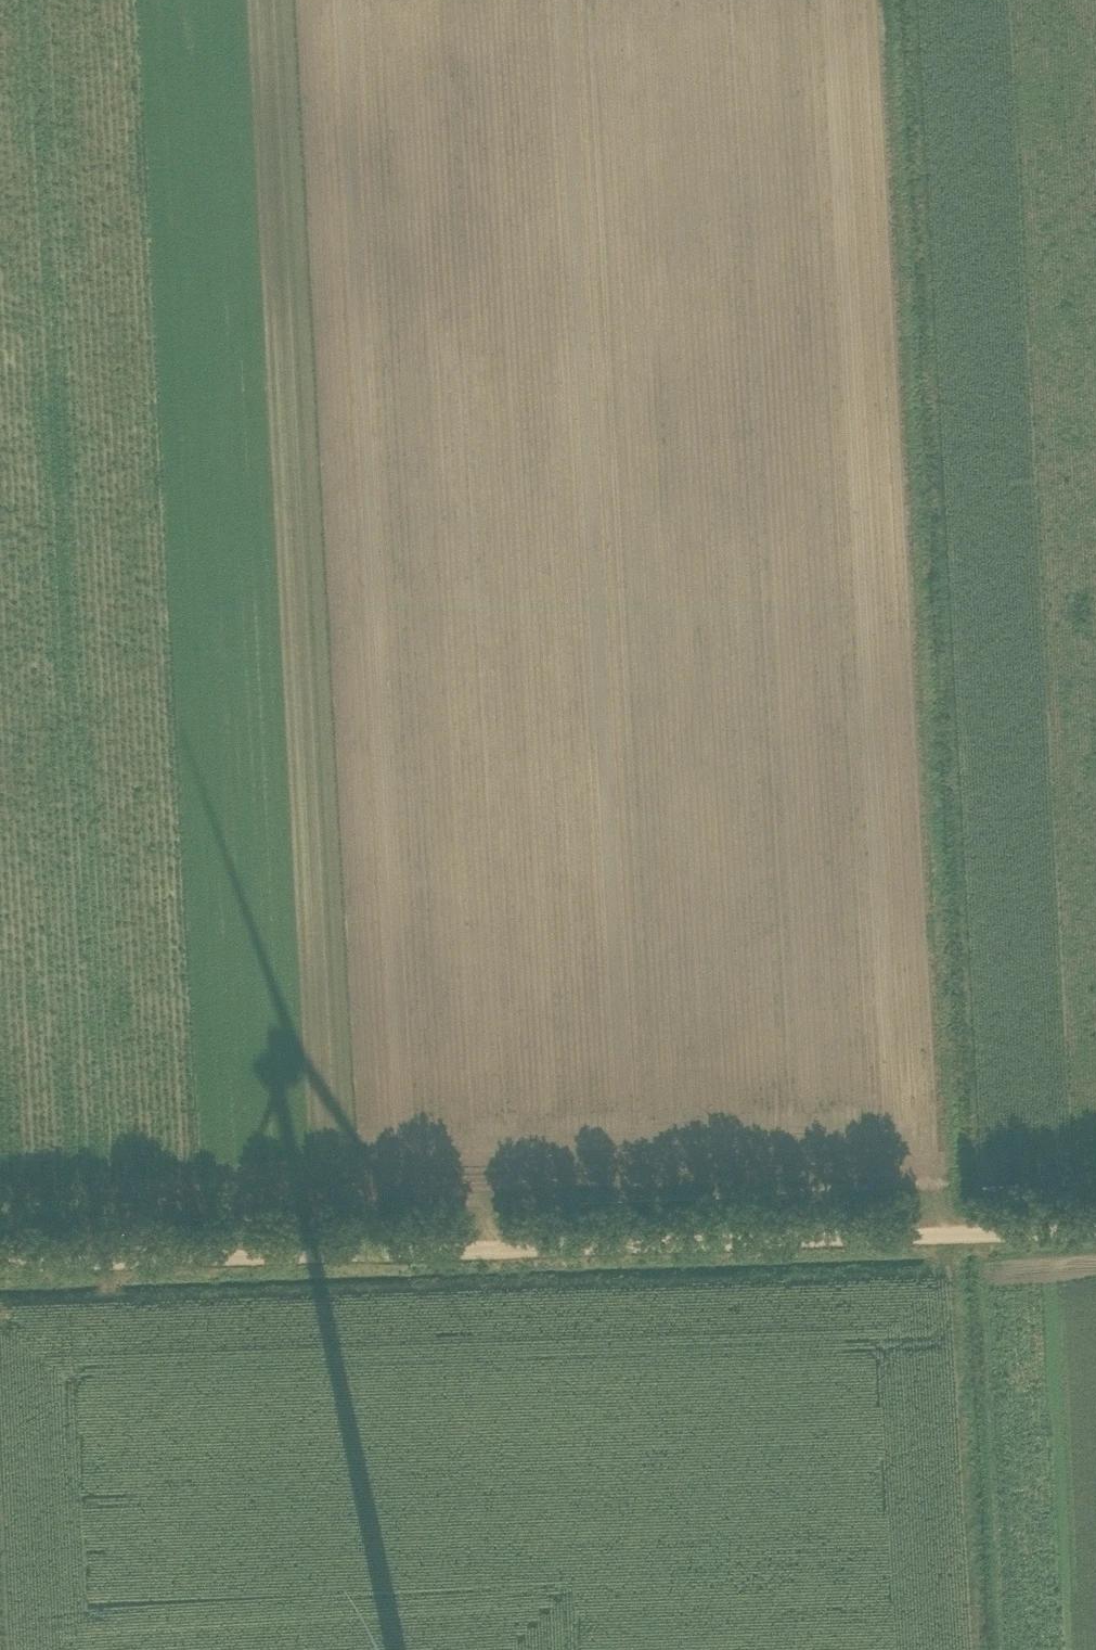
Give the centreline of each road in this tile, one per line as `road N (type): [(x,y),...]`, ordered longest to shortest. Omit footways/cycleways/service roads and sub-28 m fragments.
road 1 (track): [(0,1269),(1095,1231)]

